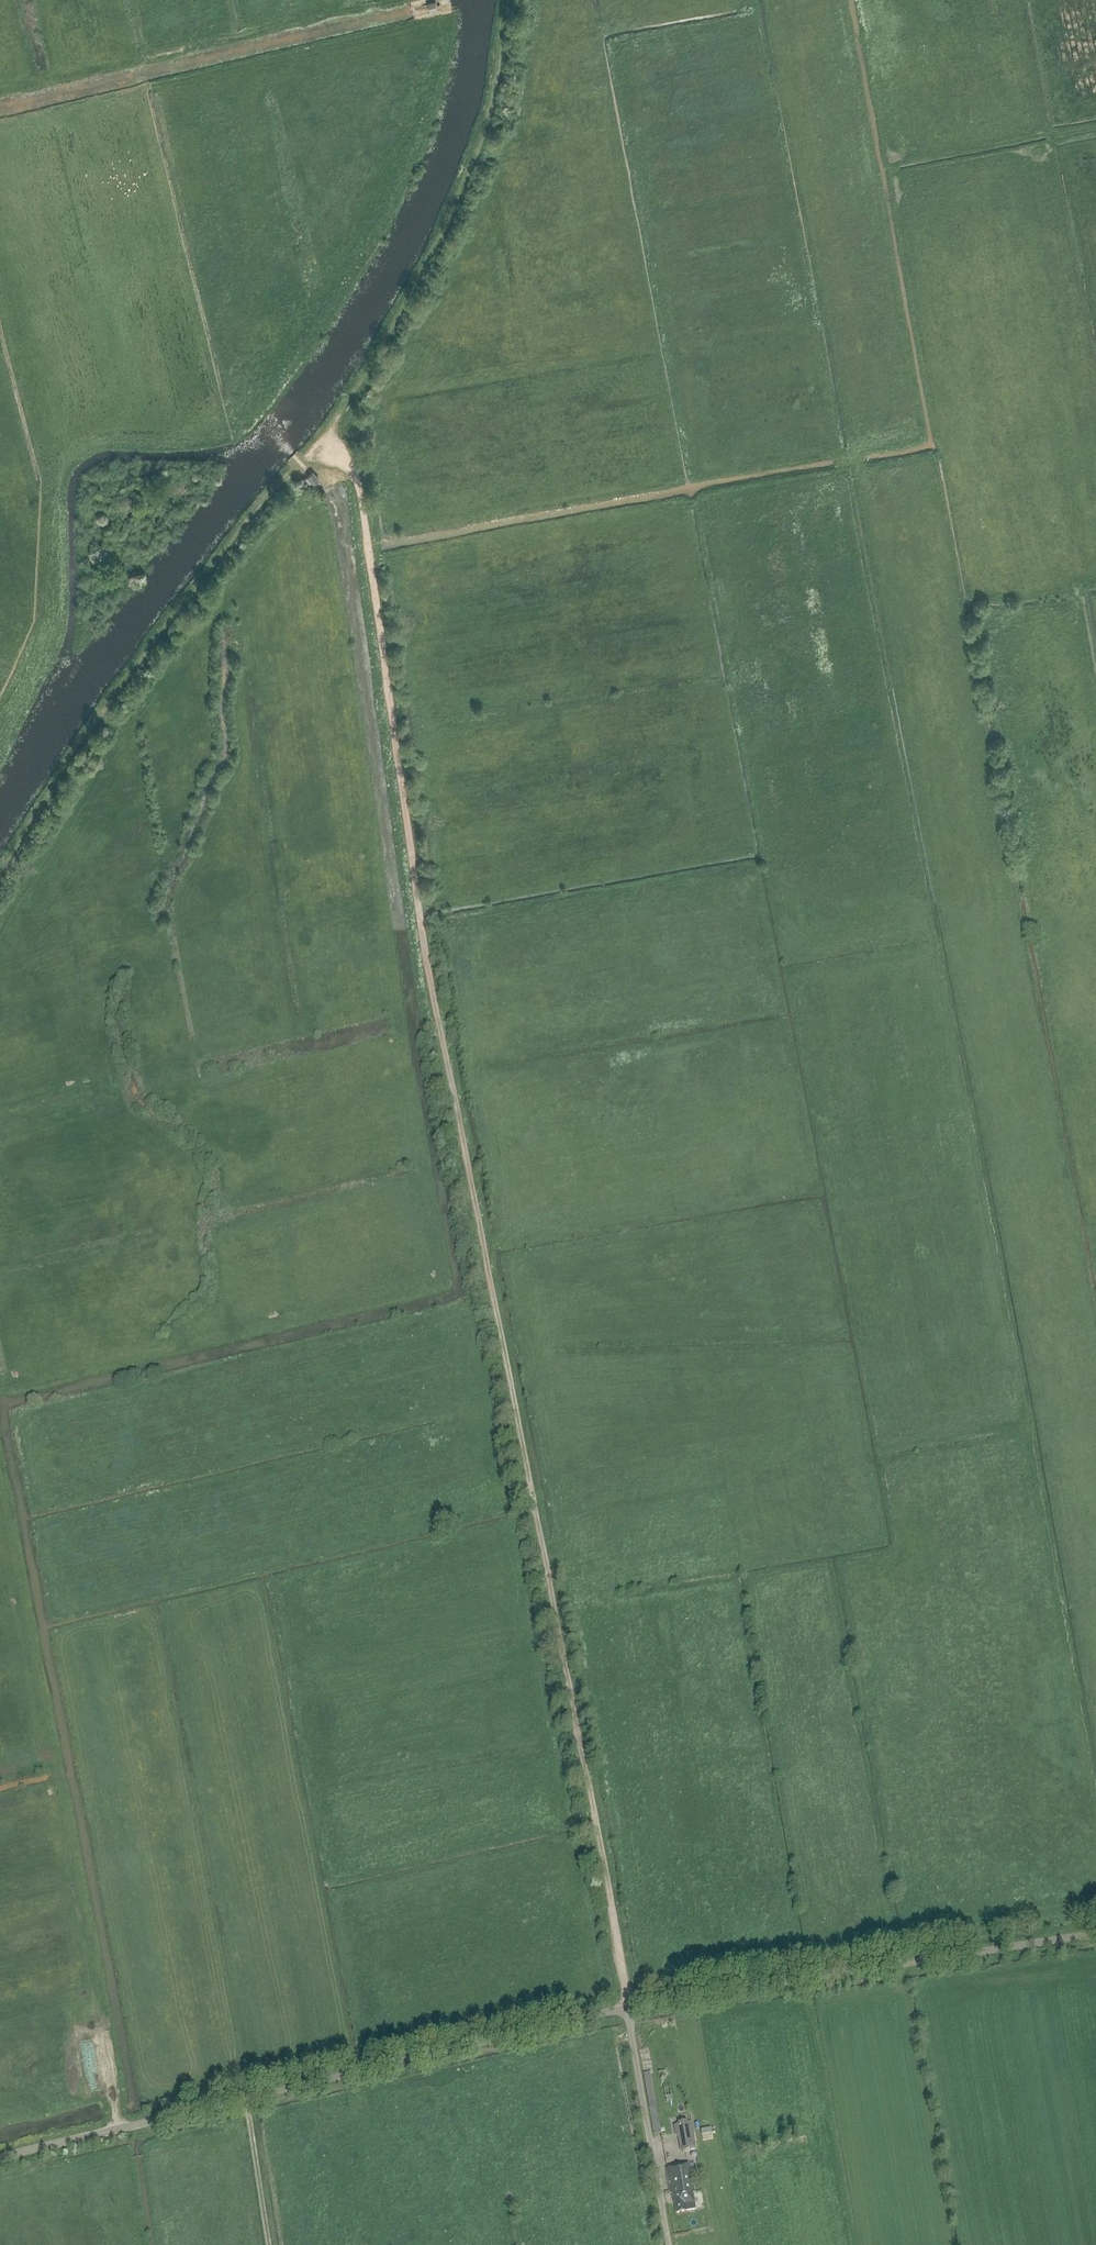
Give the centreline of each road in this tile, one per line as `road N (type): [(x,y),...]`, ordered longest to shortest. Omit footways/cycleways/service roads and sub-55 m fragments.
road 1 (track): [(629,2004),(429,963),(363,509),(356,481),(321,439)]
road 2 (unclassified): [(0,2156),(629,2004),(1095,1932)]
road 3 (track): [(246,2094),(271,2244)]

